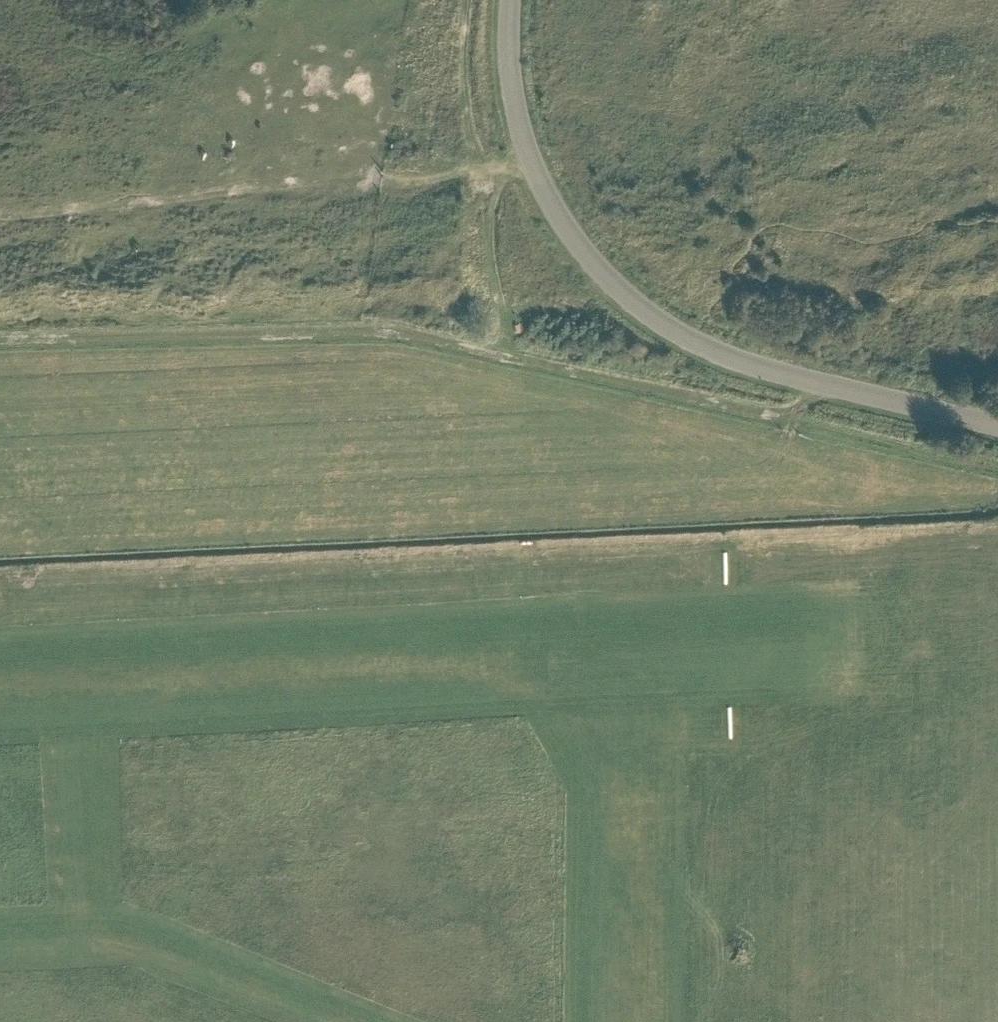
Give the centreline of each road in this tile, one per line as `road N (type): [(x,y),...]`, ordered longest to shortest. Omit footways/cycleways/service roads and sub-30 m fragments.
road 1 (unclassified): [(997,426),(751,363),(651,315),(573,234),(532,159),(511,72),(512,0)]

